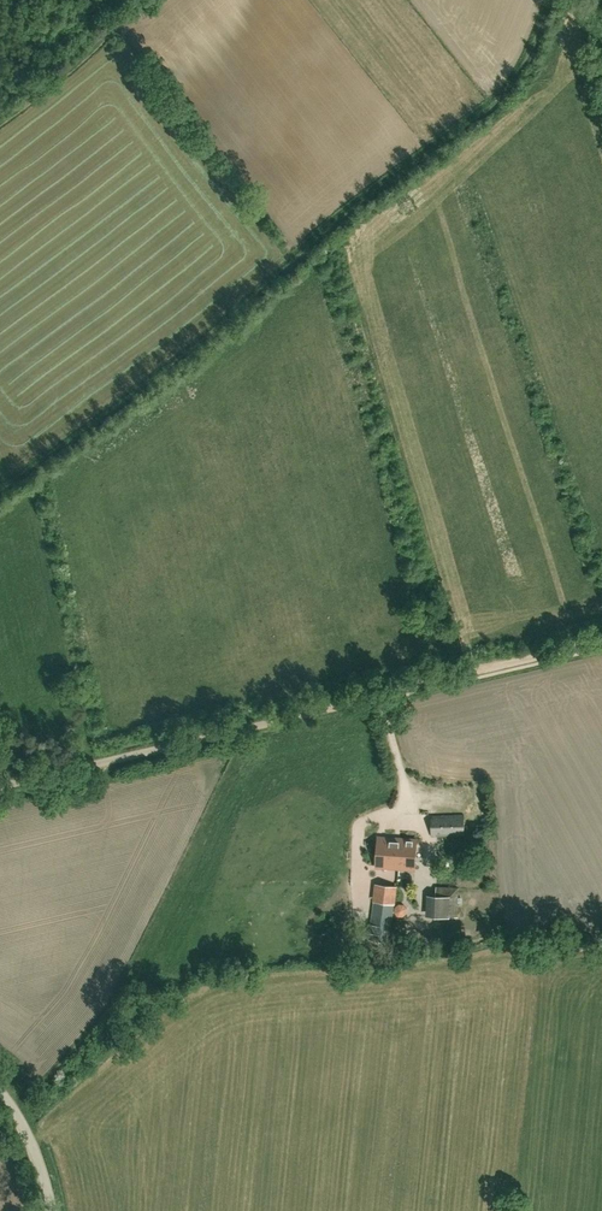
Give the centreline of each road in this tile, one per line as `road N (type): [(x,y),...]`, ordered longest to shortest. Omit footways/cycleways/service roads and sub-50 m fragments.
road 1 (unclassified): [(0,786),(383,693)]
road 2 (track): [(601,641),(383,693)]
road 3 (track): [(152,0),(0,128)]
road 4 (unclassified): [(52,1210),(28,1136),(0,1092)]

